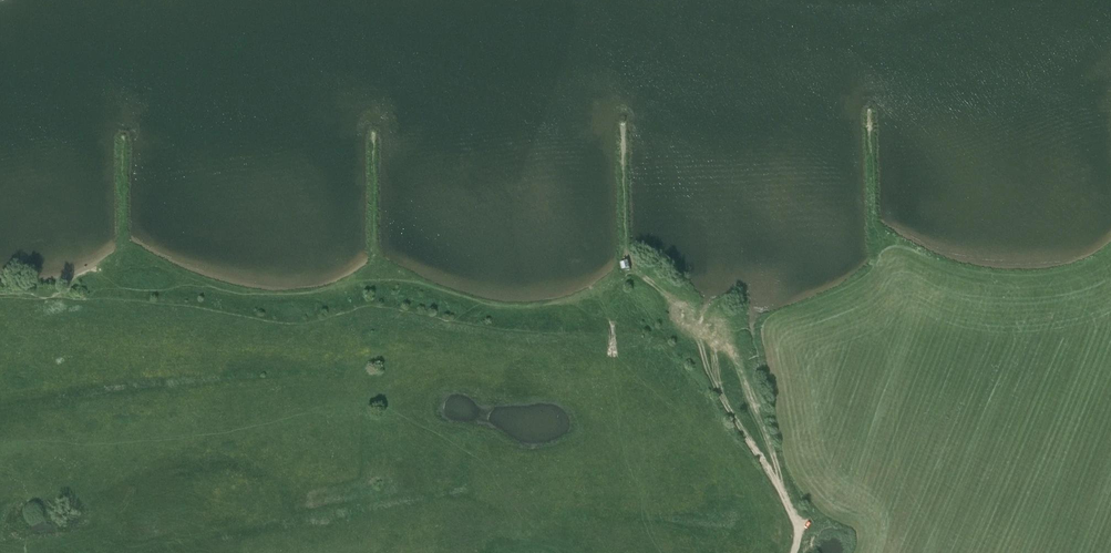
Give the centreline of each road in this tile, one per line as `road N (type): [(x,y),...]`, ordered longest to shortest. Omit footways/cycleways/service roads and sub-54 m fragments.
road 1 (track): [(793,552),(800,535),(724,399),(714,346)]

